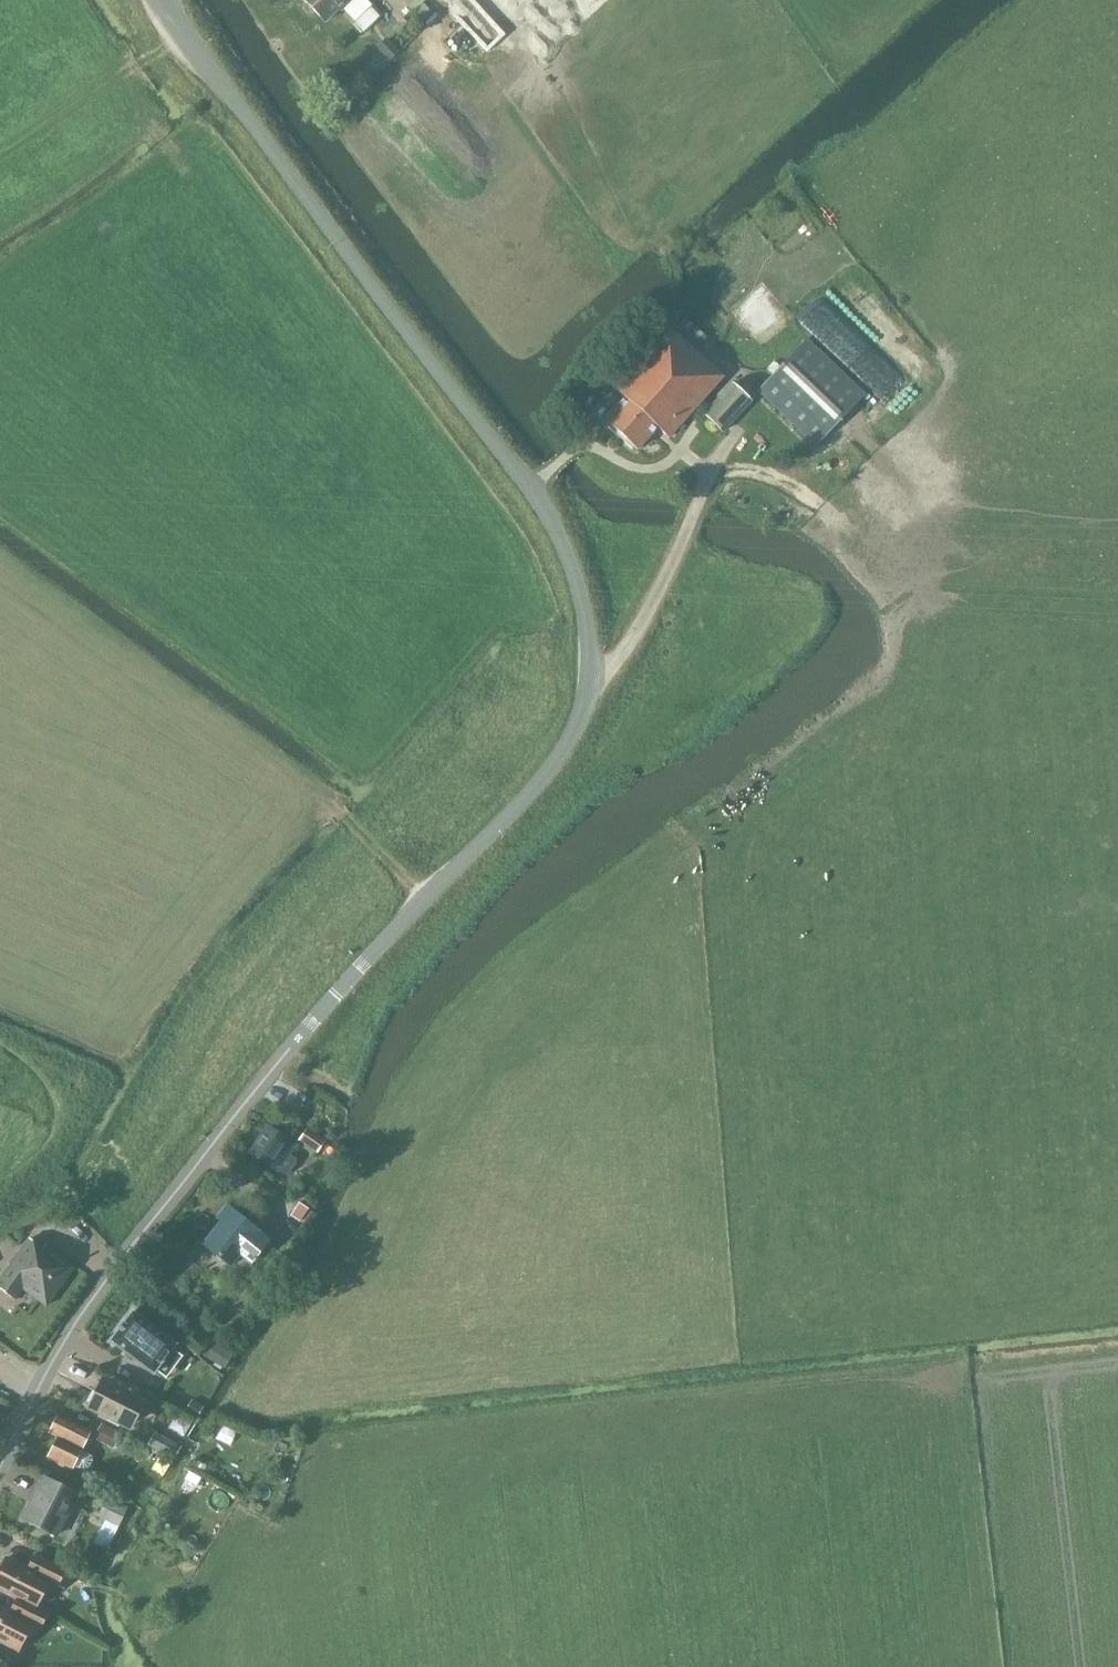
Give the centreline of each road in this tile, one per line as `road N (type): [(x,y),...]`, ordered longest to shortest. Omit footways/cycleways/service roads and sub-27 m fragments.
road 1 (unclassified): [(0,1470),(95,1296),(307,1024),(555,761),(581,706),(586,640),(550,527),(158,0)]

